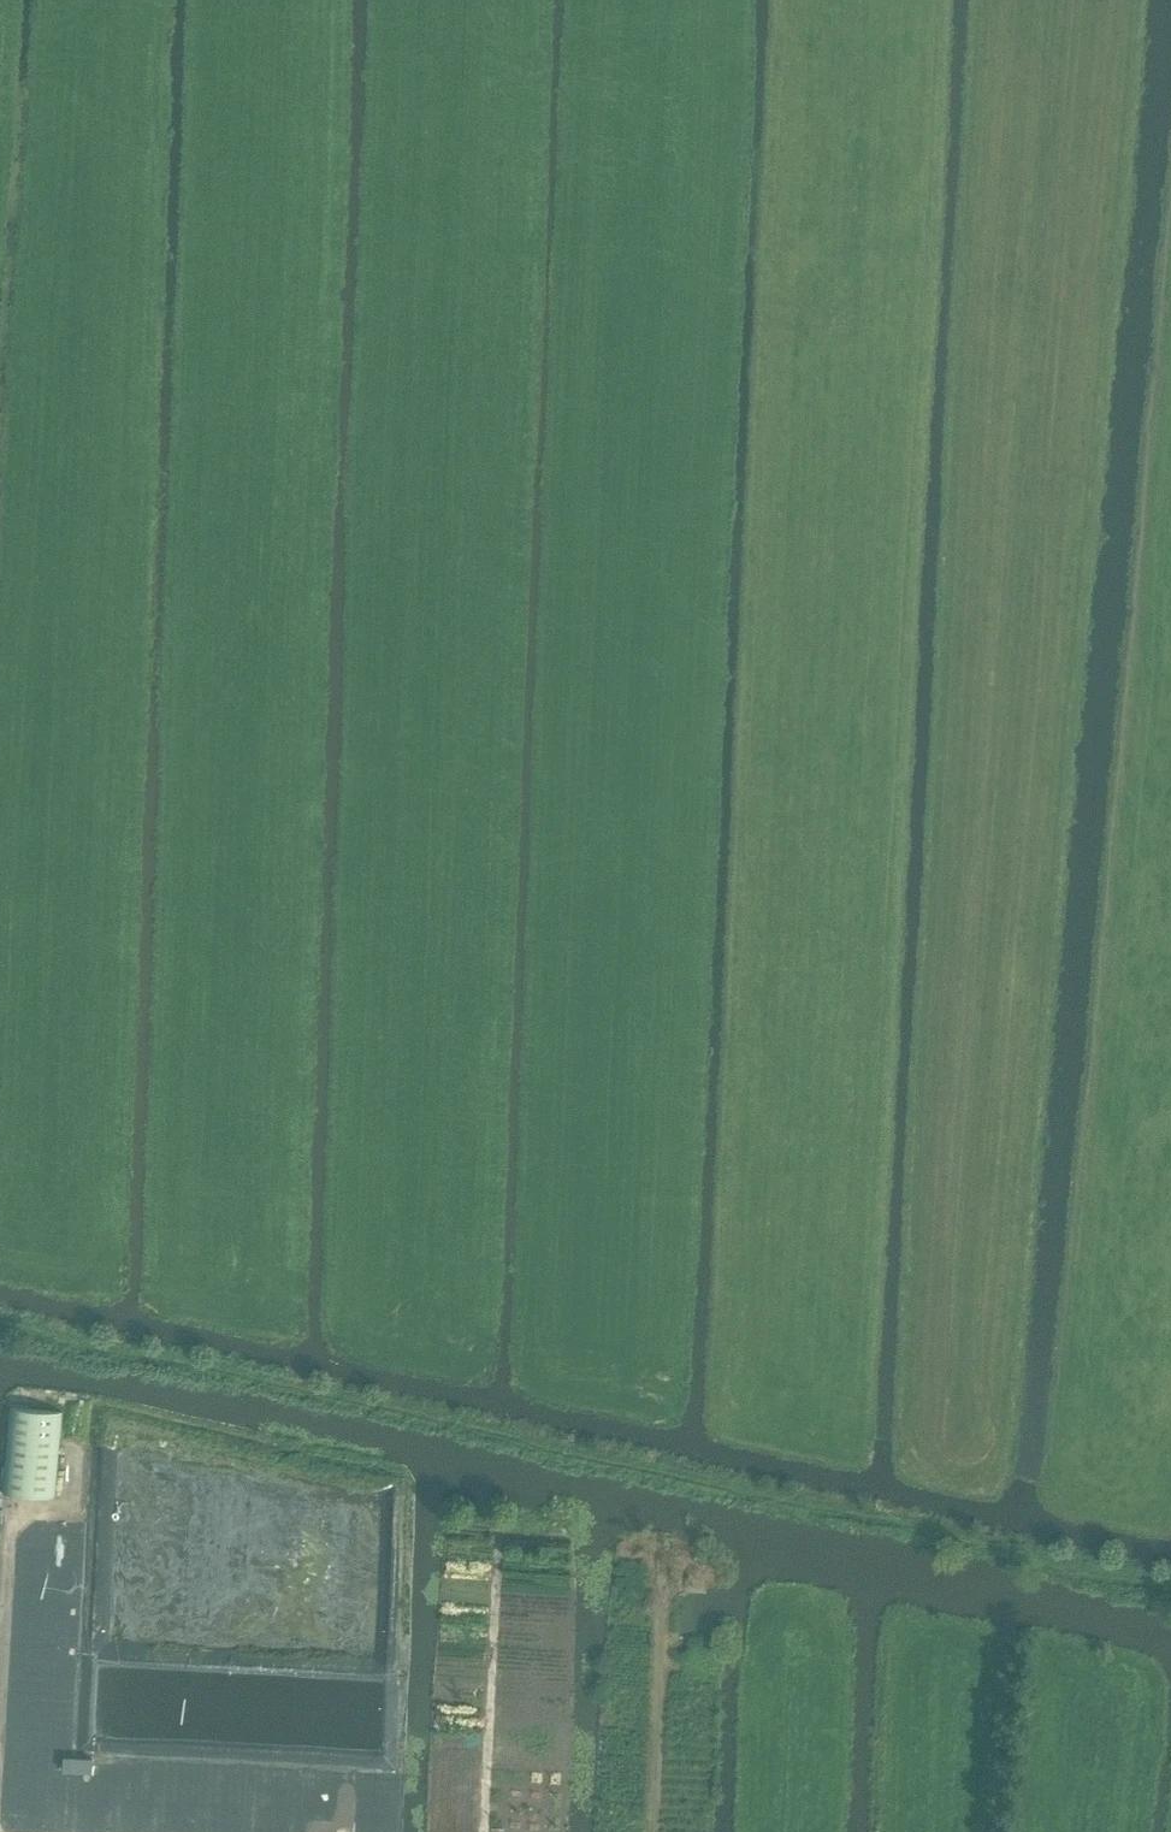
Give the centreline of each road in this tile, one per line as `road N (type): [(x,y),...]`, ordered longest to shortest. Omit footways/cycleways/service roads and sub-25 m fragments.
road 1 (track): [(1170,1594),(0,1332)]
road 2 (track): [(484,1831),(497,1565)]

